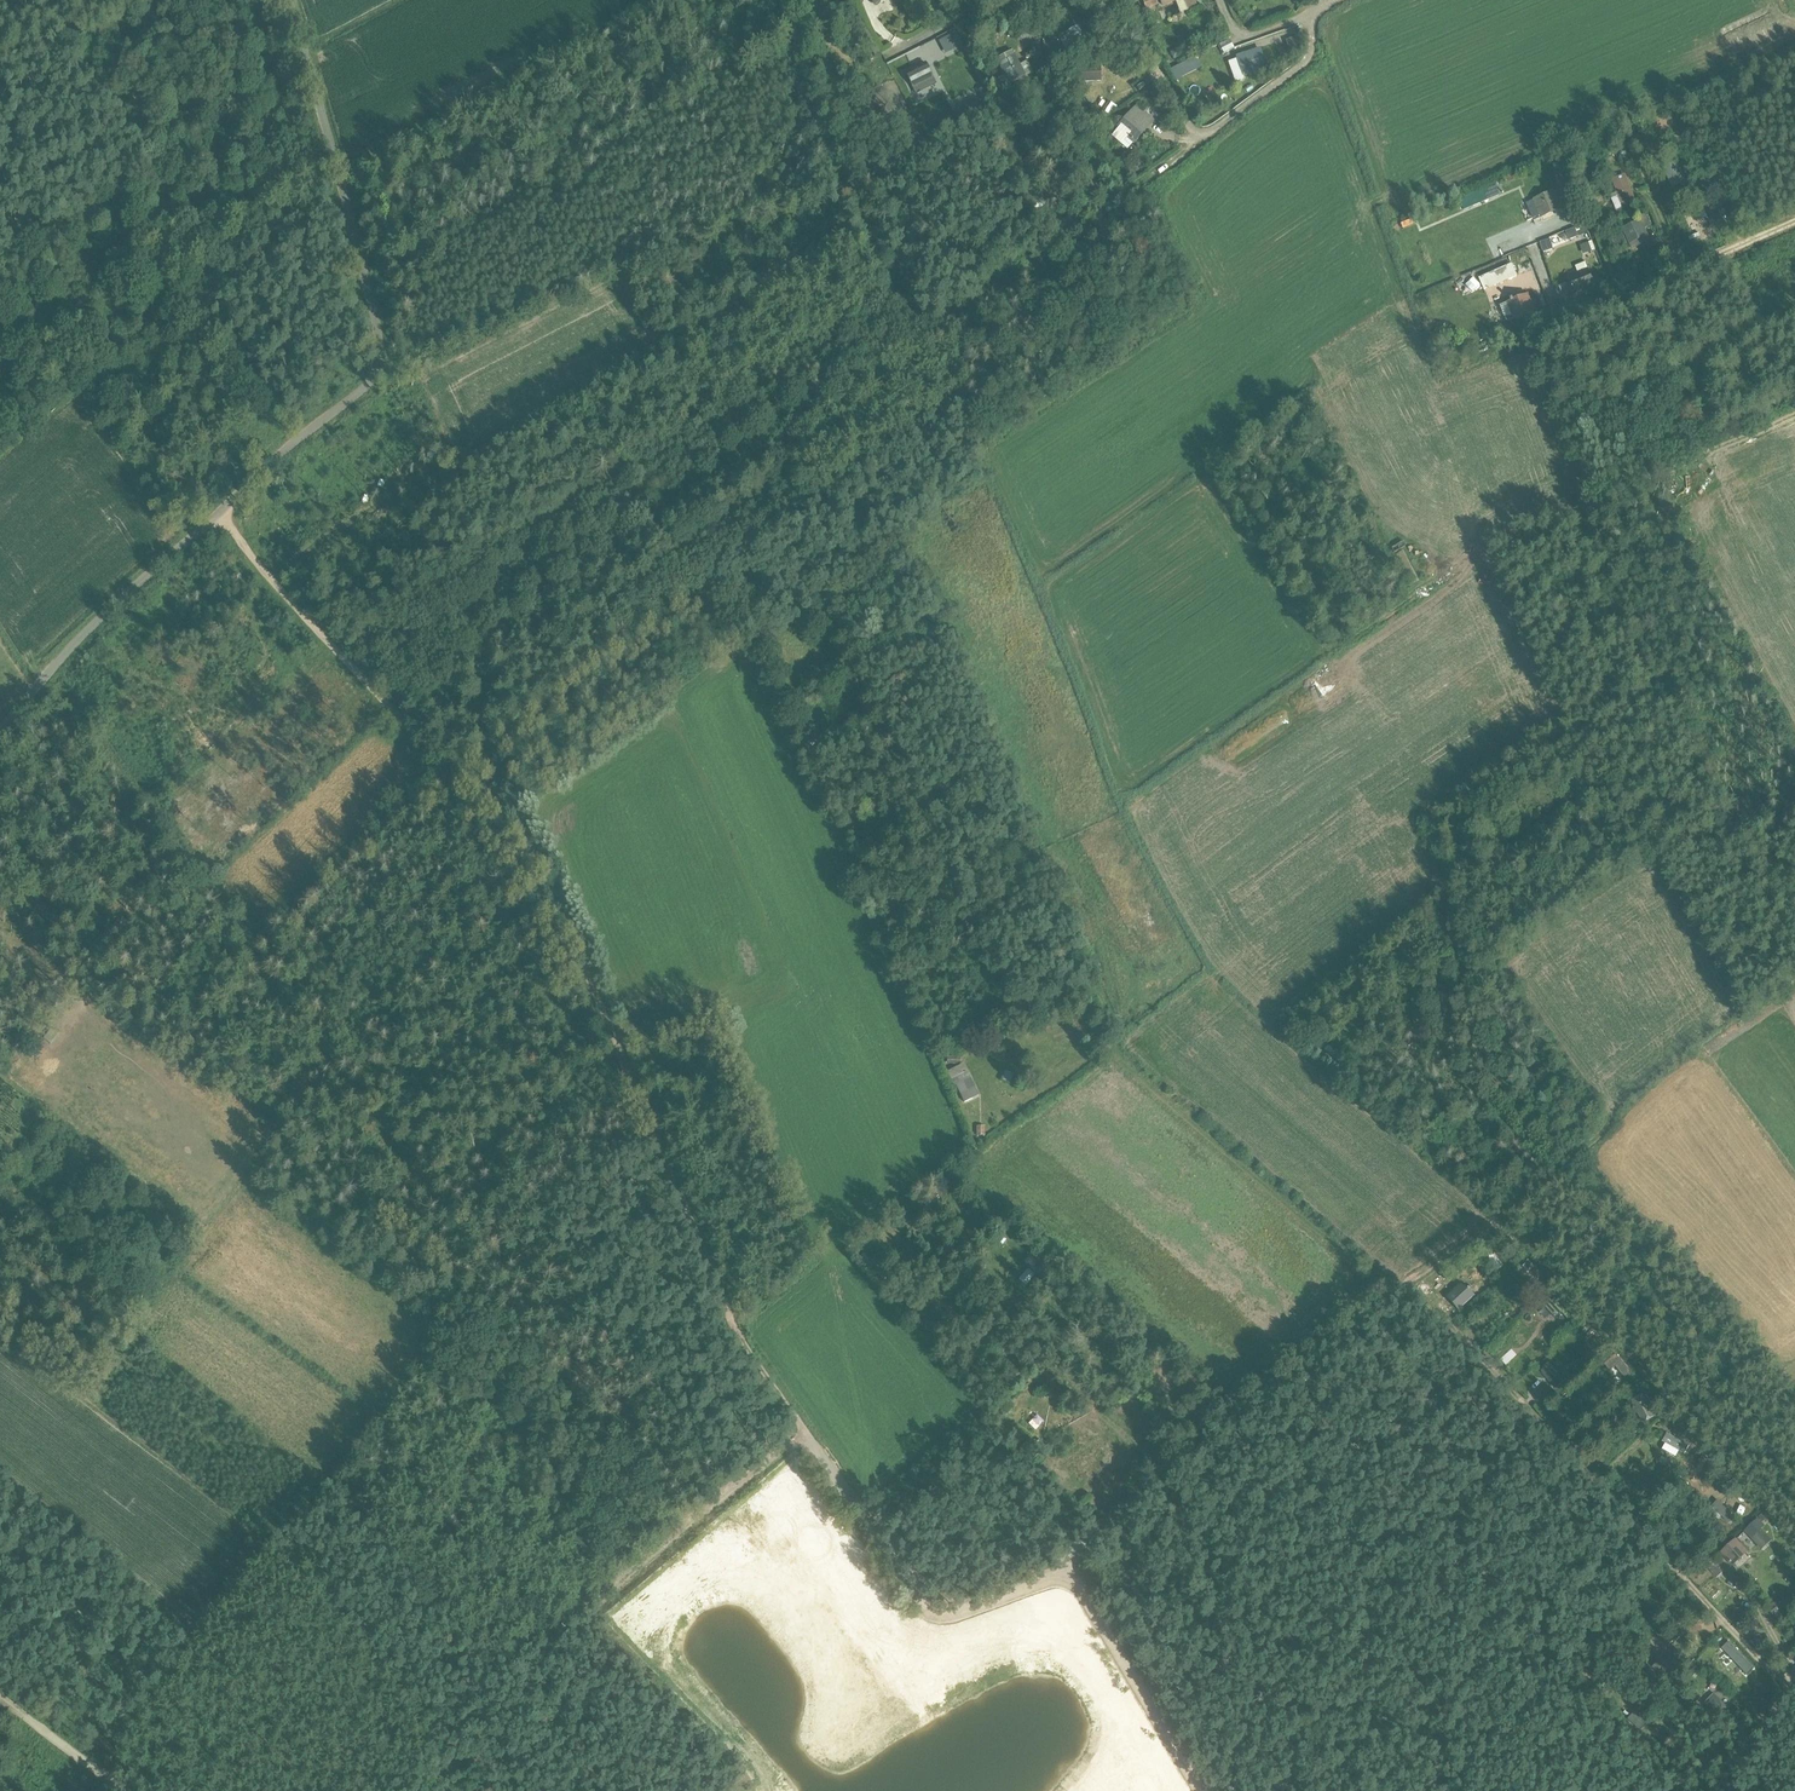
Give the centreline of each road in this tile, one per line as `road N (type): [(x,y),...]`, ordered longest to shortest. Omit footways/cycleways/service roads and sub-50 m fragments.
road 1 (track): [(217,515),(522,845),(735,1336),(927,1620),(1052,1579),(1071,1585),(1193,1790)]
road 2 (residential): [(0,728),(113,604),(377,370),(365,274),(291,0)]
road 3 (track): [(1064,1580),(1107,1518),(1599,1135),(1609,1113)]
road 4 (residential): [(1313,14),(1310,57),(1196,142),(1119,0)]
road 5 (residential): [(1598,1484),(1790,1691)]
road 6 (residential): [(1683,269),(1557,326),(1533,255)]
road 7 (track): [(0,1693),(119,1790)]
road 8 (track): [(1725,1790),(1794,1683)]
road 9 (residential): [(1313,14),(1236,39),(1219,0)]
road 10 (residential): [(1794,219),(1683,269)]

